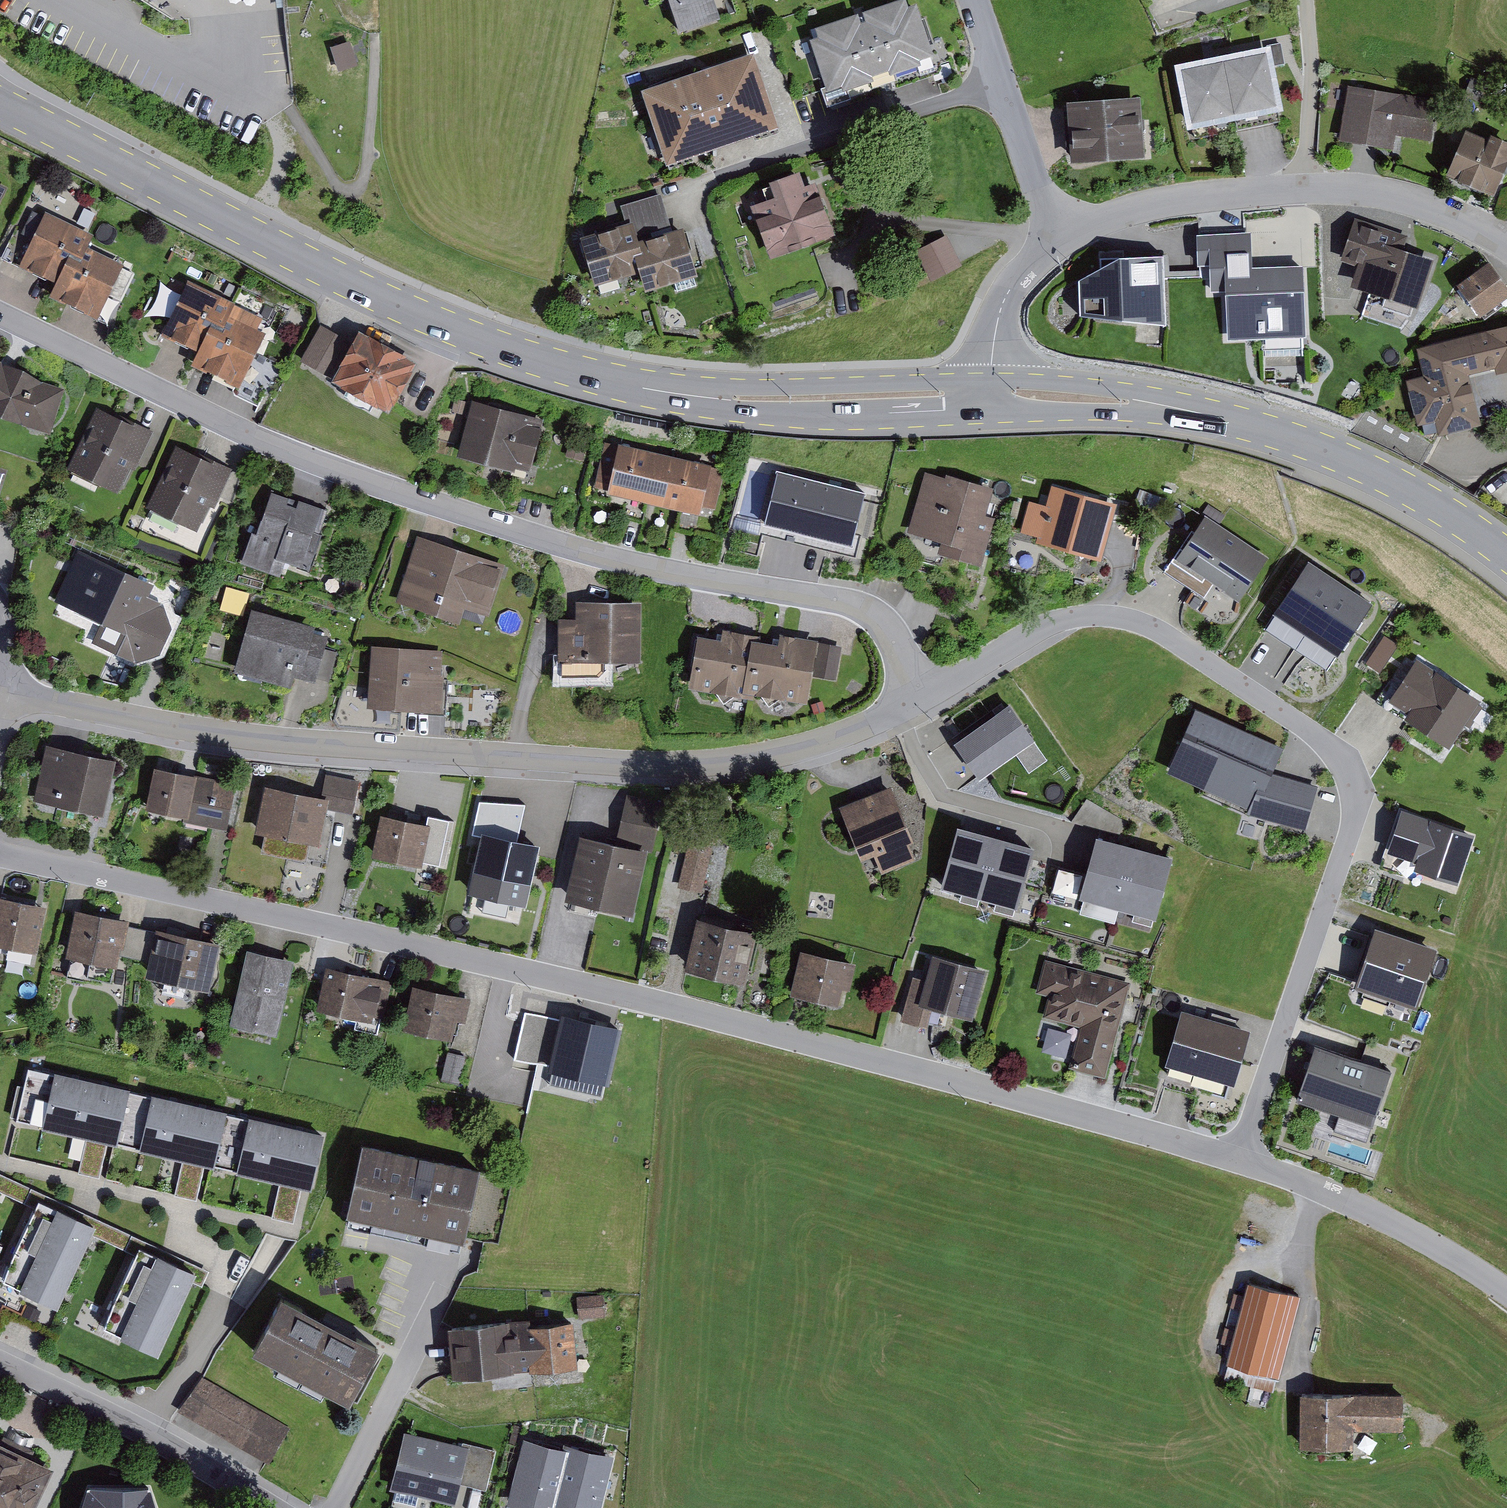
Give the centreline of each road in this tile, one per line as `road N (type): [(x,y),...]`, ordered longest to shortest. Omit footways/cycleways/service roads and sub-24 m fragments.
road 1 (residential): [(1240,1161),(669,1008),(0,854)]
road 2 (secondary): [(0,103),(409,310),(528,356),(654,390),(736,398),(992,394)]
road 3 (residential): [(0,316),(256,438),(375,485),(601,556),(875,613),(924,695)]
road 4 (residential): [(0,693),(258,740),(666,765),(737,760),(826,739),(924,695)]
road 5 (residential): [(924,695),(1039,631),(1074,617),(1113,614),(1156,629),(1211,664),(1351,769),(1357,804),(1346,843),(1240,1161)]
road 6 (secondary): [(992,394),(1181,409),(1310,441),(1414,492),(1506,554)]
road 7 (residential): [(1056,235),(1125,213),(1302,191),(1386,195),(1484,229),(1506,245)]
road 8 (residential): [(278,1507),(145,1431),(0,1362)]
road 9 (residential): [(1506,1292),(1325,1188),(1240,1161)]
road 10 (residential): [(1056,235),(972,0)]
road 11 (residential): [(992,394),(1002,306),(1056,235)]

